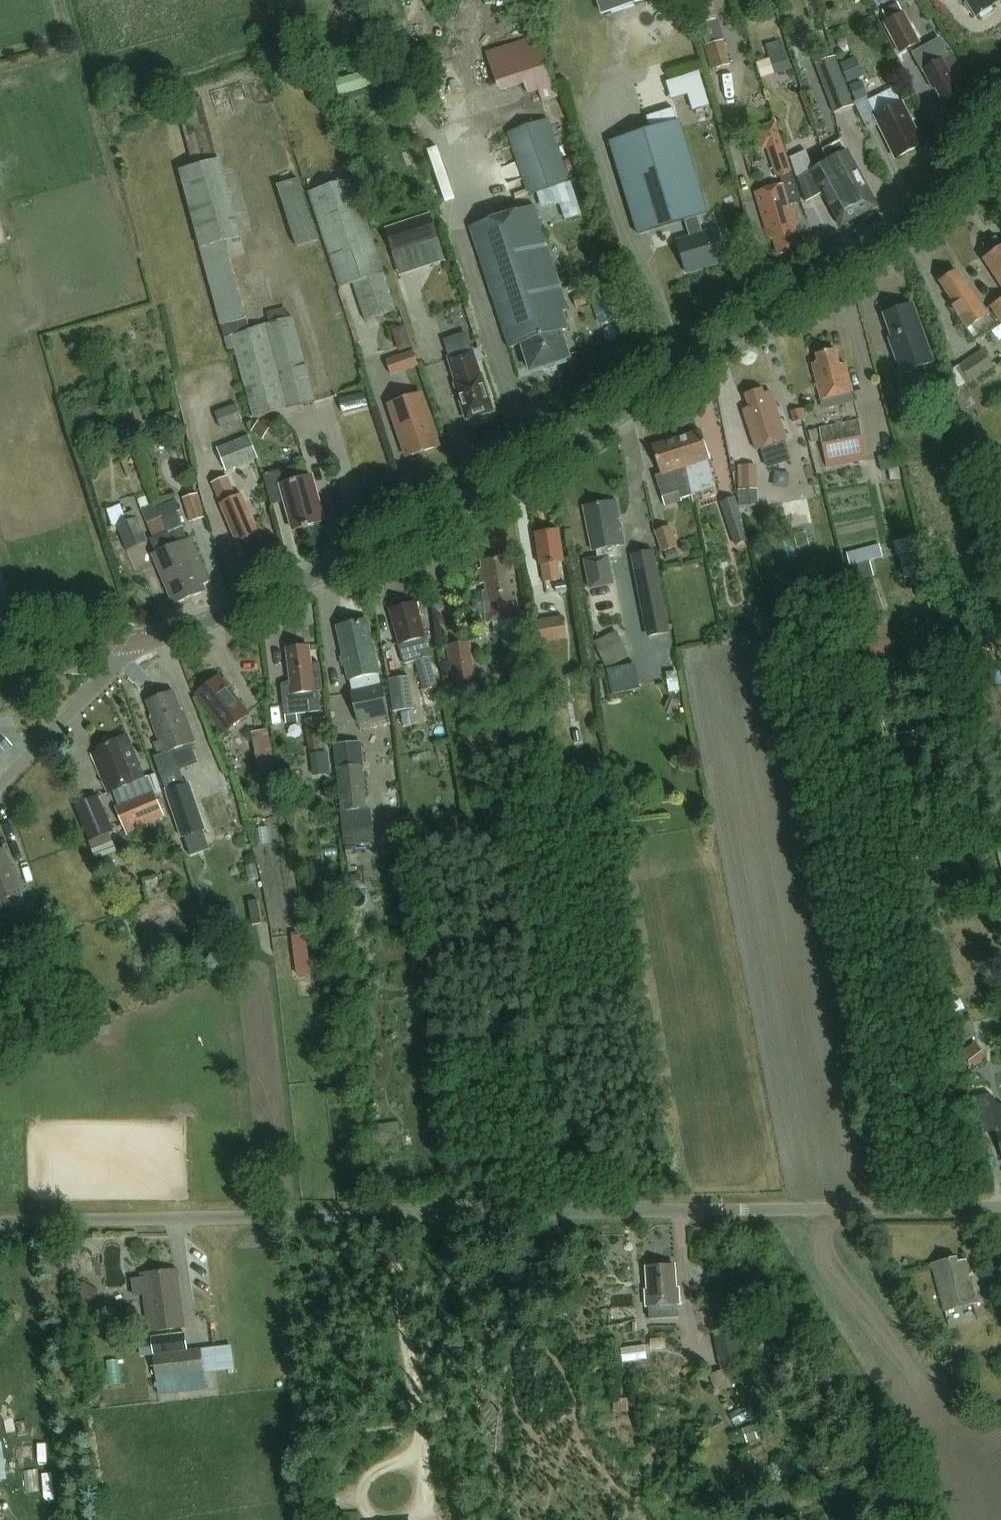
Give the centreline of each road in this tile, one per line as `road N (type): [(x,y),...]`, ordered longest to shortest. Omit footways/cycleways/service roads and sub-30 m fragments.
road 1 (secondary): [(142,646),(213,629),(556,466),(941,203),(1000,134)]
road 2 (residential): [(54,1231),(731,1212)]
road 3 (unclassified): [(83,1519),(54,1231)]
road 4 (residential): [(1000,1207),(731,1212)]
road 5 (unclassified): [(0,792),(84,700),(122,677),(142,646)]
road 6 (secondary): [(142,646),(0,637)]

